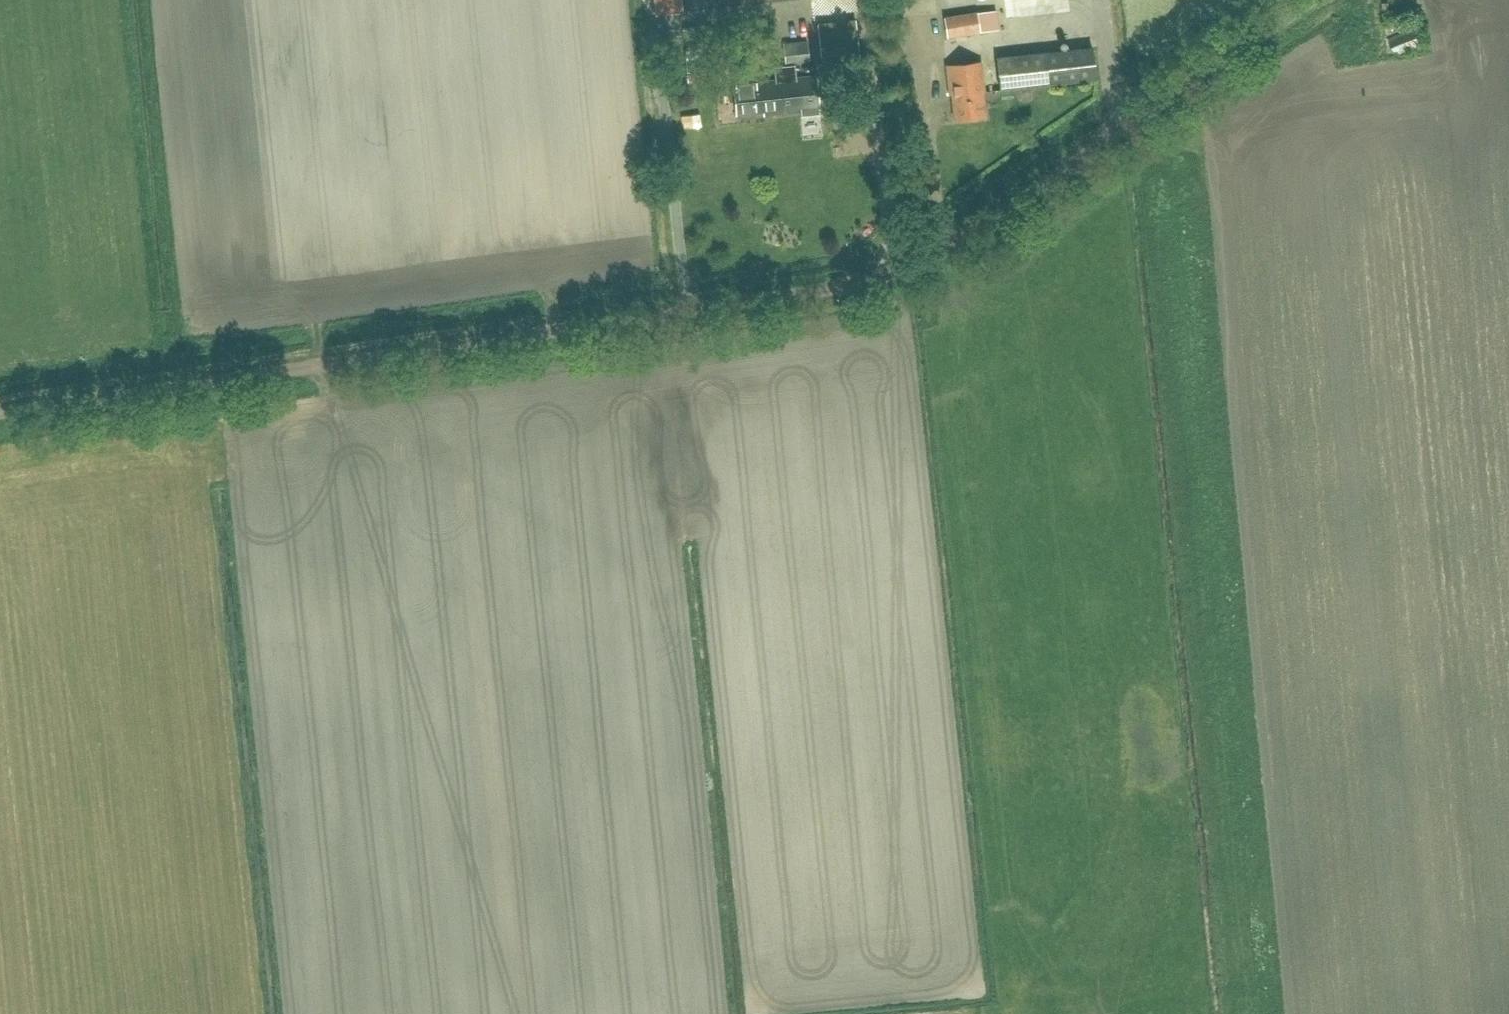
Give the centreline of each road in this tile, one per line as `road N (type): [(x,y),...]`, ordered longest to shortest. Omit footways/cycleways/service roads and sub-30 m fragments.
road 1 (unclassified): [(0,430),(852,315),(928,287),(1003,246),(1335,0)]

